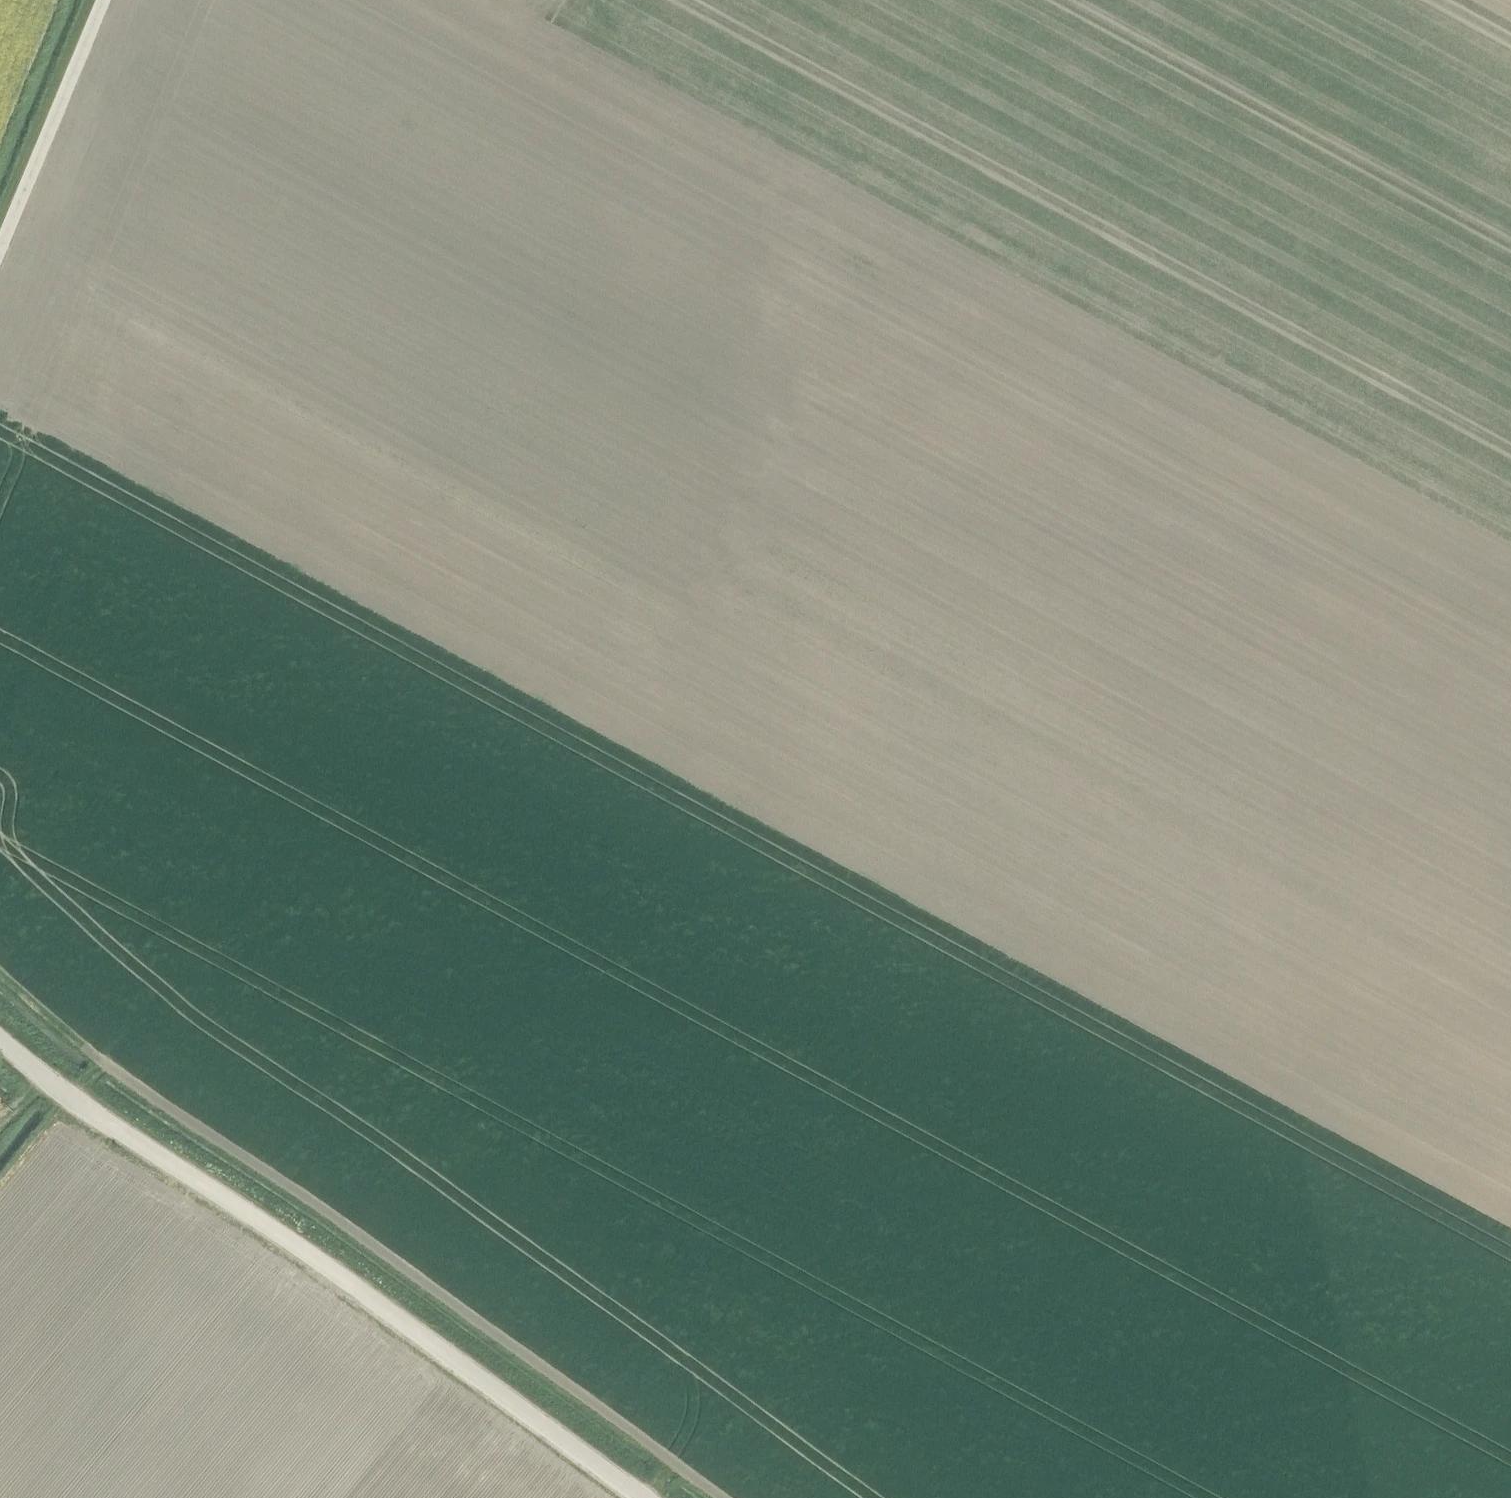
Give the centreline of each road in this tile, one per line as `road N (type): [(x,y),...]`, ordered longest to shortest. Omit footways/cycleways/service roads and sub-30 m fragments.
road 1 (tertiary): [(652,1497),(392,1303),(64,1088),(0,1034)]

